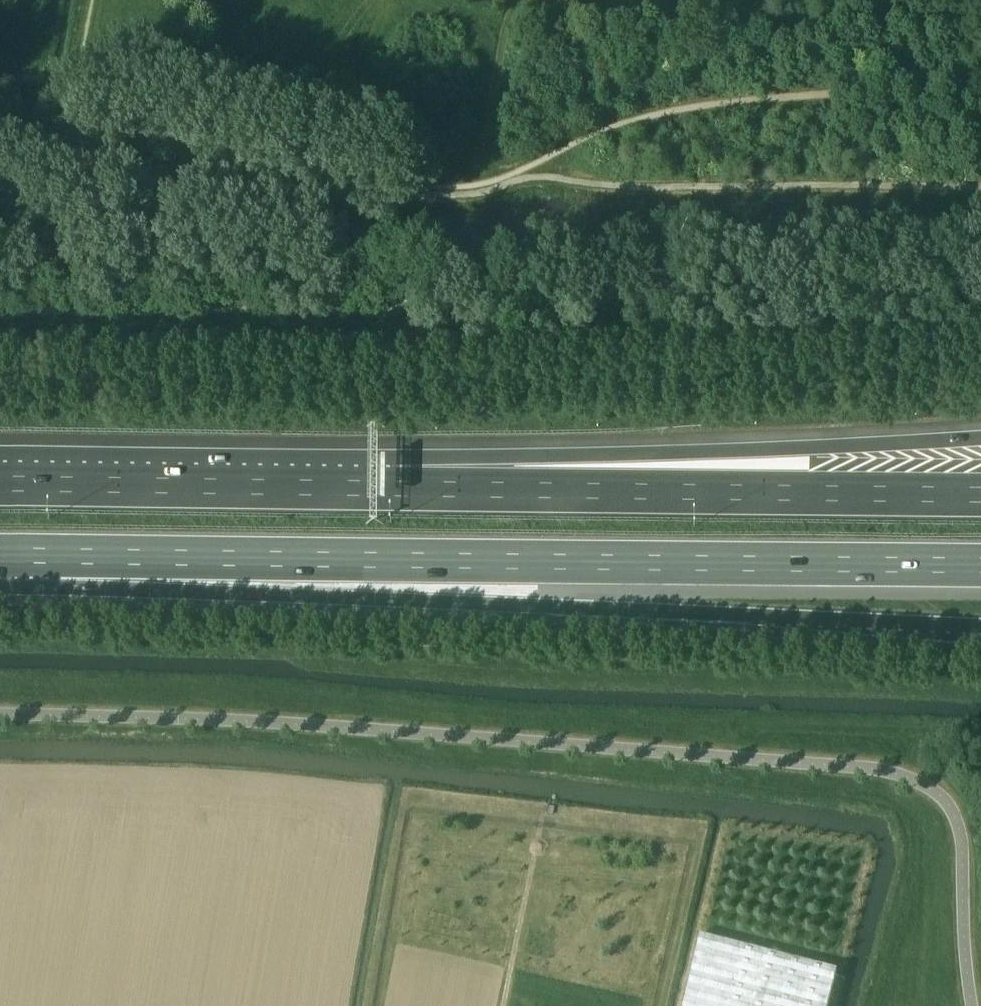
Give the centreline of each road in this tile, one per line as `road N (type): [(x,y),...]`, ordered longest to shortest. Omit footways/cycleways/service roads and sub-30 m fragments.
road 1 (motorway): [(58,555),(537,606),(980,626)]
road 2 (motorway): [(58,555),(980,566)]
road 3 (motorway): [(980,439),(474,458),(374,488)]
road 4 (motorway): [(980,495),(374,488)]
road 5 (motorway): [(374,488),(0,483)]

